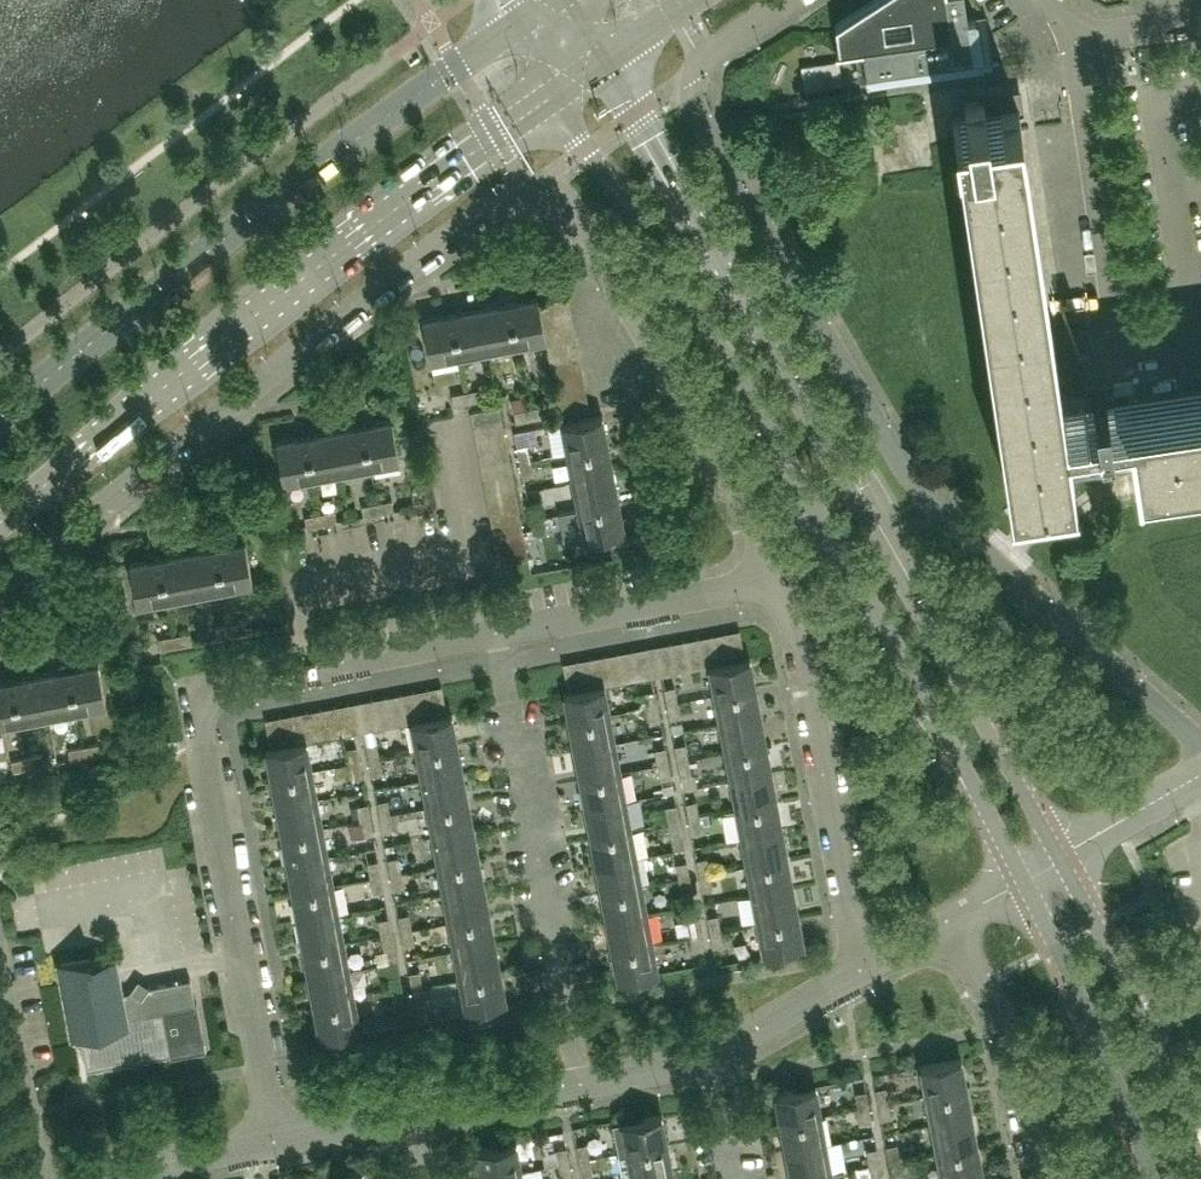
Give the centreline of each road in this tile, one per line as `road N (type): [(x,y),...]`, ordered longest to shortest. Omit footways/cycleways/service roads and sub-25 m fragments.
road 1 (residential): [(1200,743),(920,490),(680,81),(786,0)]
road 2 (tertiary): [(1059,856),(603,60)]
road 3 (tertiary): [(563,88),(651,256),(736,368),(1021,876)]
road 4 (primary): [(0,525),(349,243),(563,88)]
road 5 (residential): [(0,592),(262,379),(506,196),(533,184),(556,191)]
road 6 (primary): [(525,15),(0,416)]
road 7 (residential): [(273,1142),(190,692),(309,668)]
road 8 (residential): [(580,1084),(496,634)]
road 9 (residential): [(784,578),(578,213),(556,191)]
road 10 (residential): [(860,971),(784,578)]
road 11 (residential): [(1200,343),(1126,354),(1079,39)]
road 12 (residential): [(440,420),(462,551),(297,584),(309,668)]
road 13 (tertiary): [(1200,1156),(1125,977),(1059,856)]
road 14 (tertiary): [(1021,876),(1109,1069),(1147,1178)]
road 15 (residential): [(496,634),(784,578)]
road 16 (residential): [(1034,1178),(1002,1020),(946,920)]
road 17 (residential): [(0,970),(40,1178)]
road 18 (residential): [(309,668),(496,634)]
road 19 (residential): [(103,1175),(273,1142)]
road 20 (residential): [(410,1116),(580,1084)]
road 21 (residential): [(710,1057),(860,971)]
road 22 (unclassified): [(1059,856),(1200,771)]
road 23 (residential): [(273,1142),(410,1116)]
road 24 (residential): [(580,1084),(710,1057)]
road 25 (residential): [(732,1178),(710,1057)]
road 26 (residential): [(1079,39),(1200,21)]

